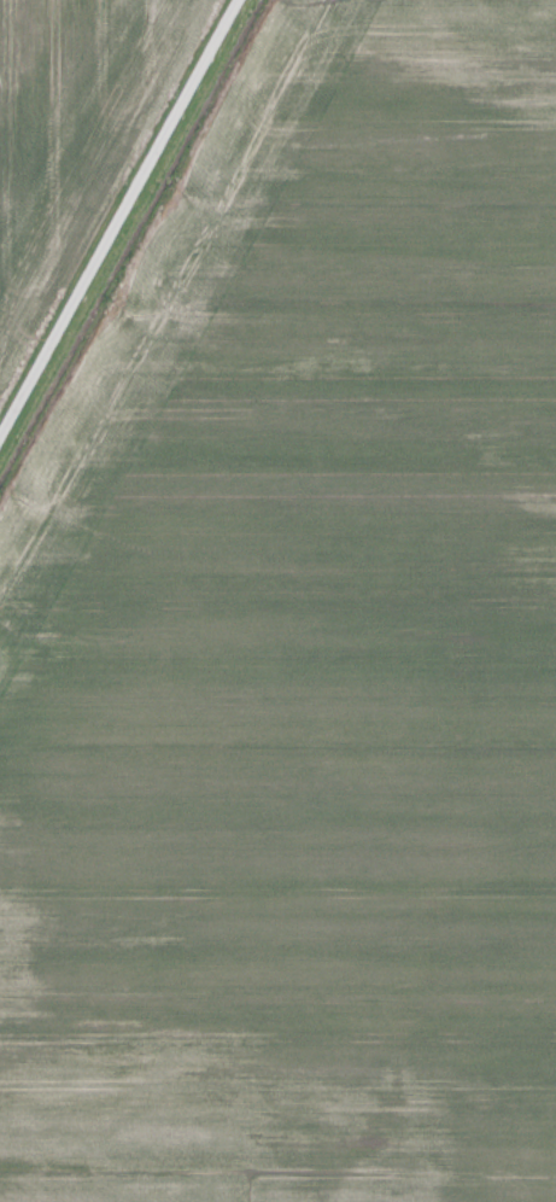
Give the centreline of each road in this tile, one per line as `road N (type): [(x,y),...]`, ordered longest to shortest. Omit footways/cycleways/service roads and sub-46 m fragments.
road 1 (residential): [(0,330),(182,0)]

